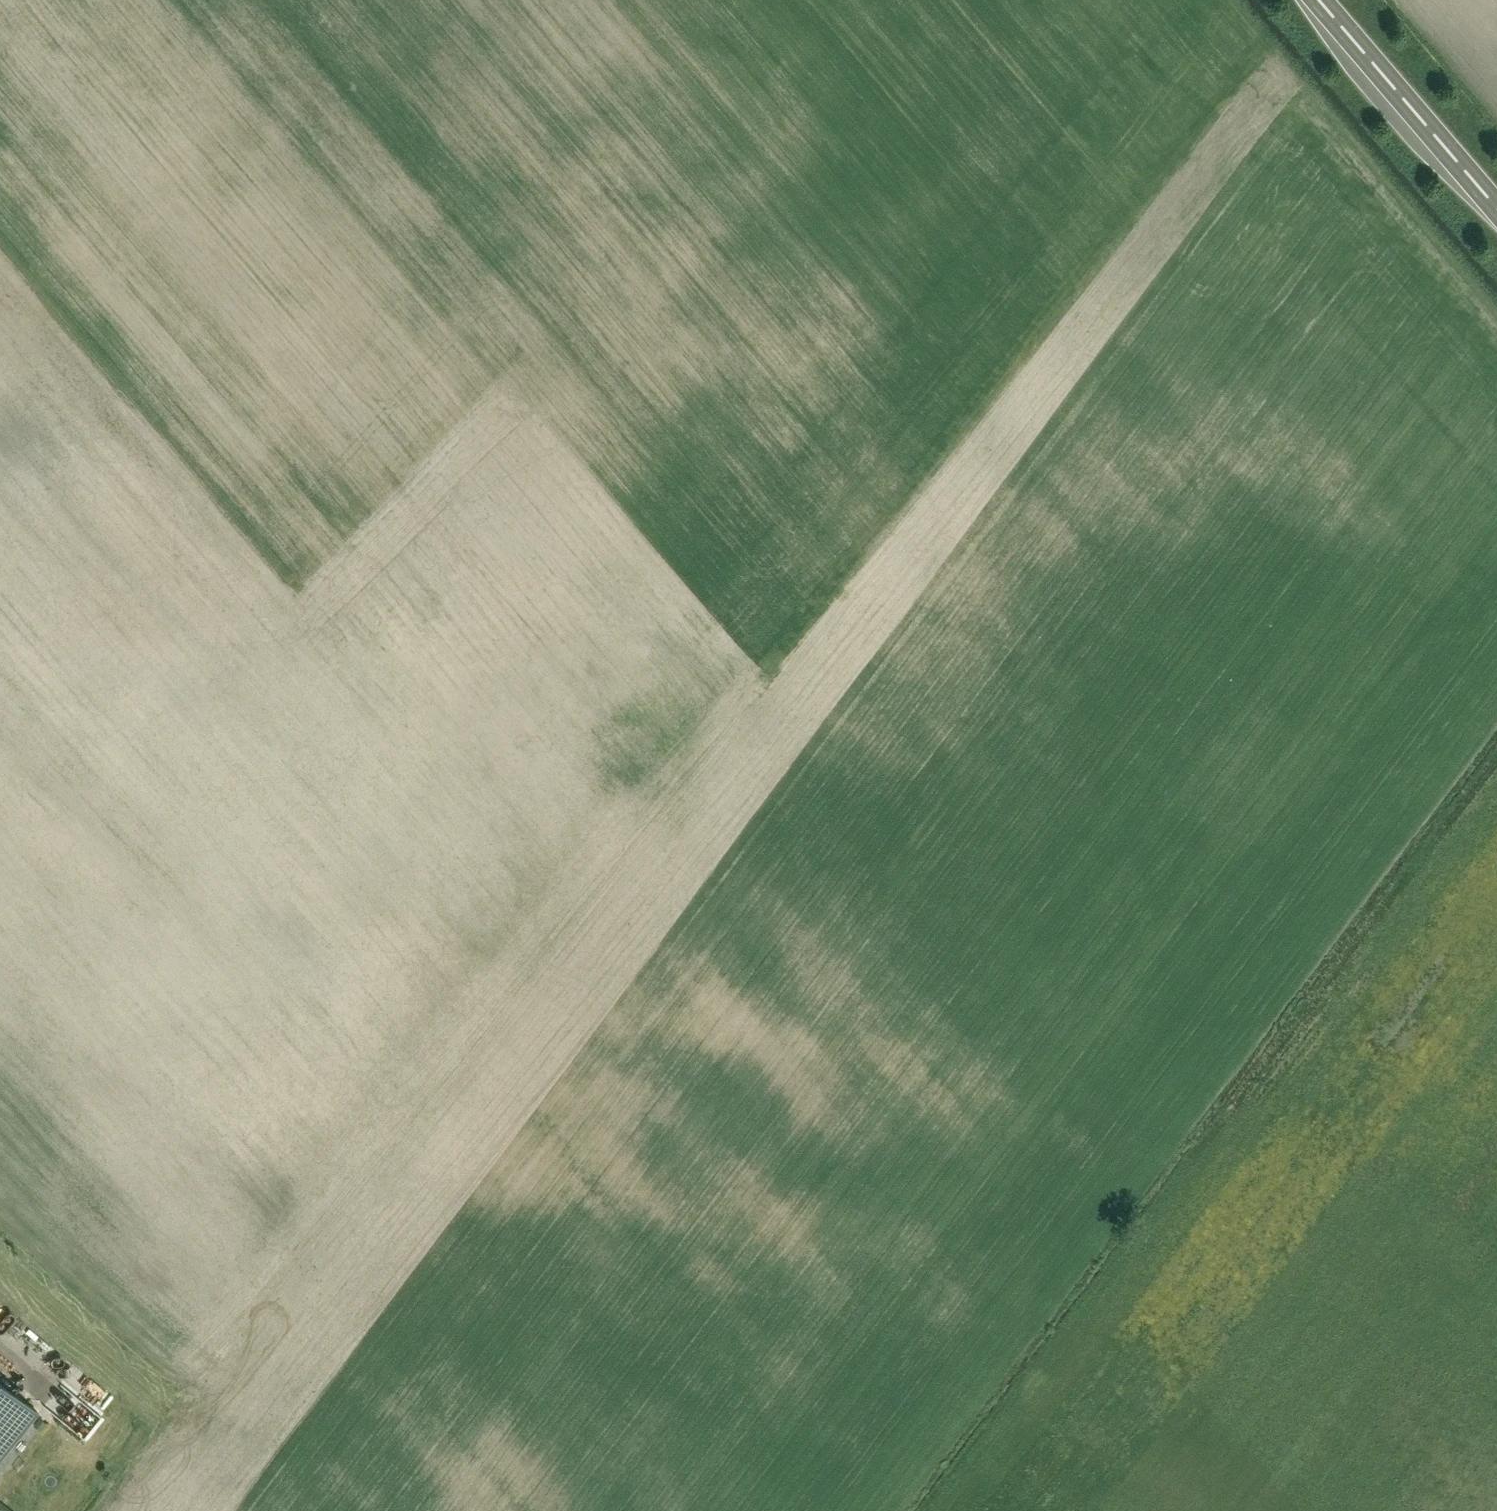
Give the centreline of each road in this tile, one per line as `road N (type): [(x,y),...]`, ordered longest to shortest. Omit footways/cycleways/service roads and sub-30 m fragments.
road 1 (primary): [(1496,208),(1319,0)]

